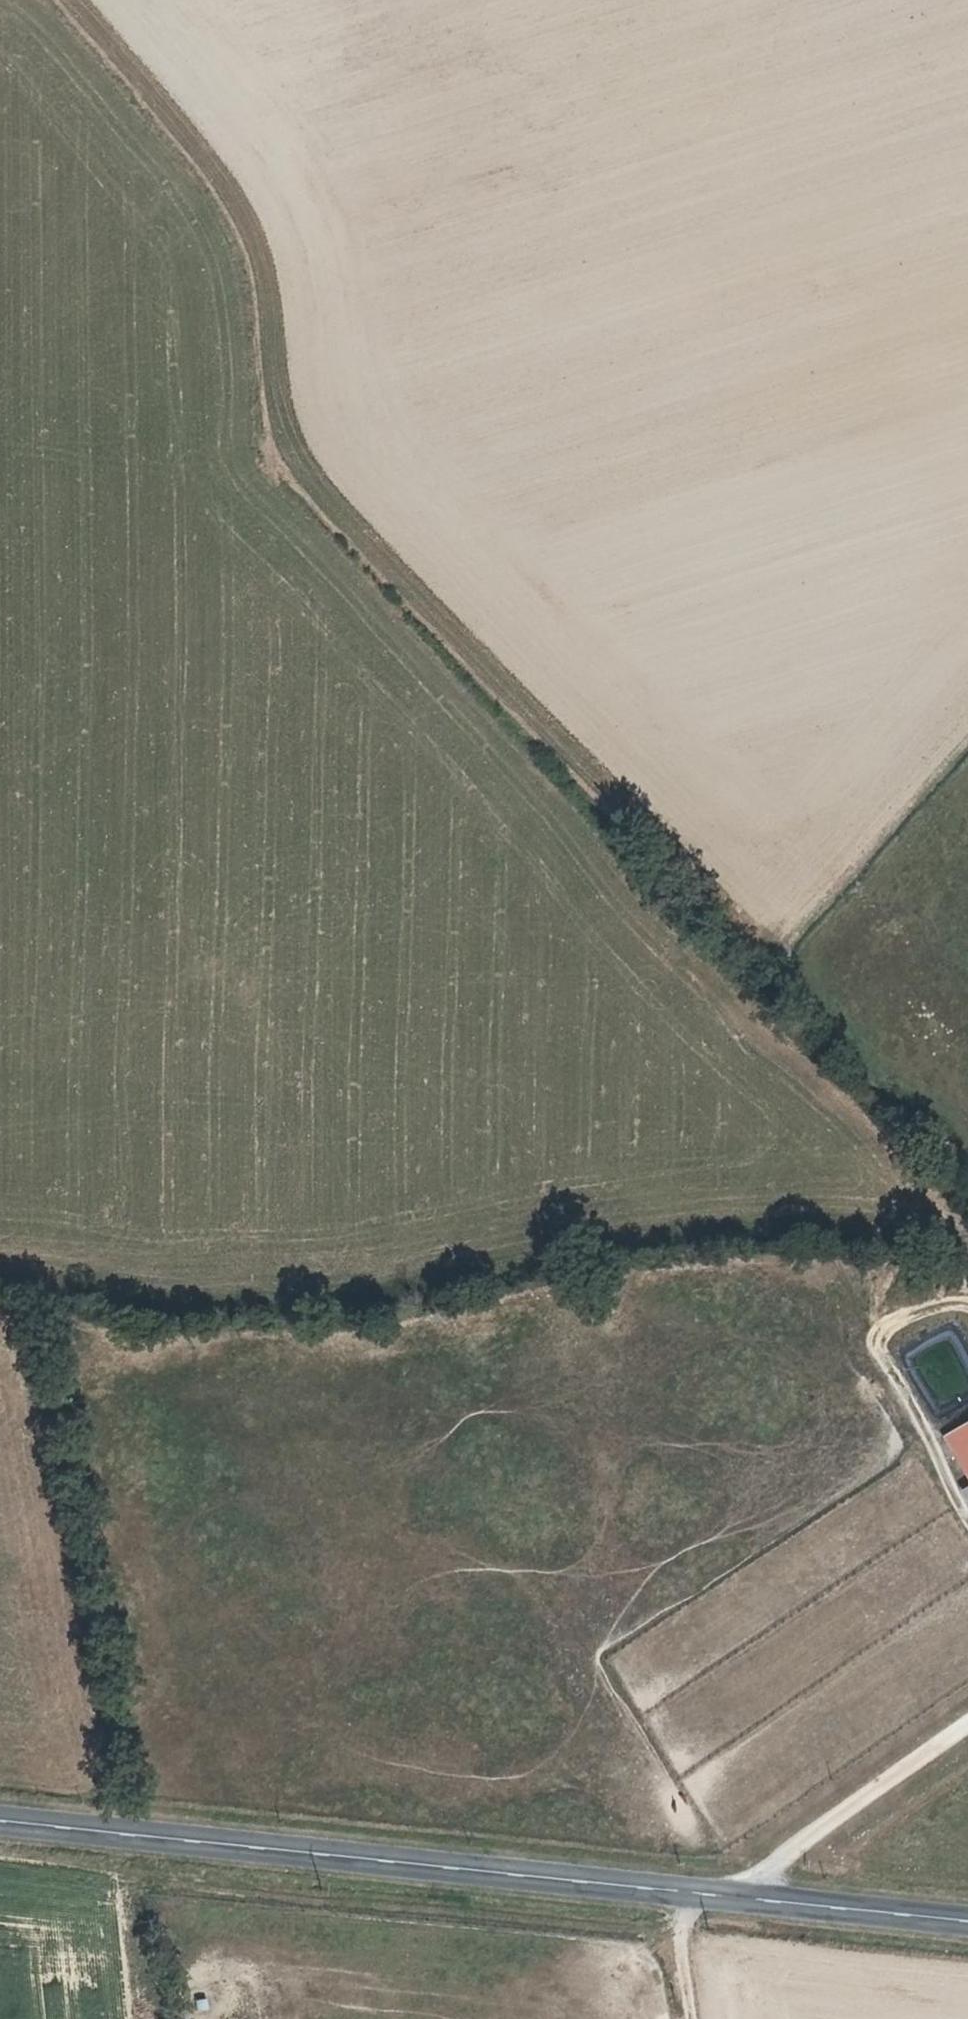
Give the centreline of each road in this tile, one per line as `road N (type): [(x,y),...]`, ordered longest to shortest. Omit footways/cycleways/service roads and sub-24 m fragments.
road 1 (secondary): [(0,1822),(734,1899)]
road 2 (unclassified): [(734,1899),(967,1728)]
road 3 (secondary): [(734,1899),(967,1924)]
road 4 (track): [(697,2018),(676,1893)]

